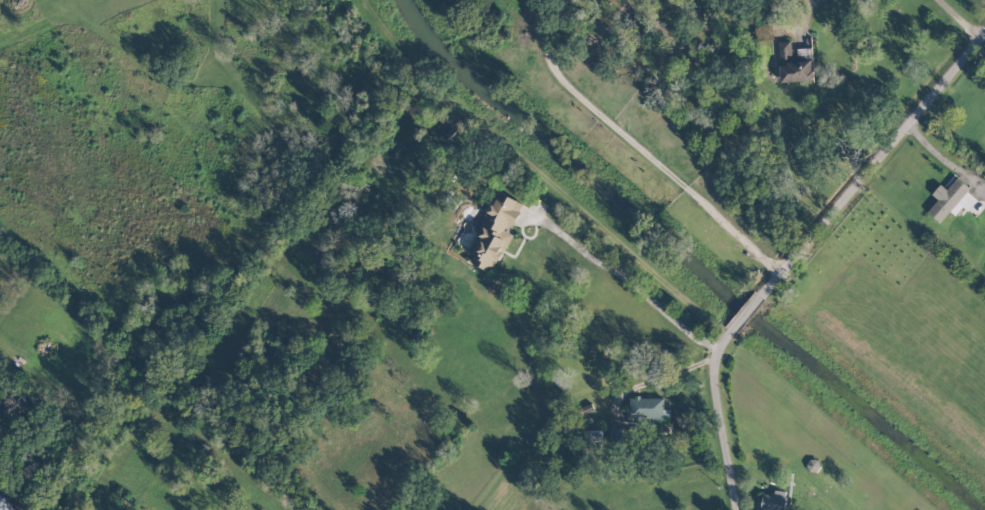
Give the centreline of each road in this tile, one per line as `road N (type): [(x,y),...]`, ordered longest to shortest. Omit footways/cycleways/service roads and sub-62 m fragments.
road 1 (residential): [(736,509),(714,385),(719,348),(984,31)]

